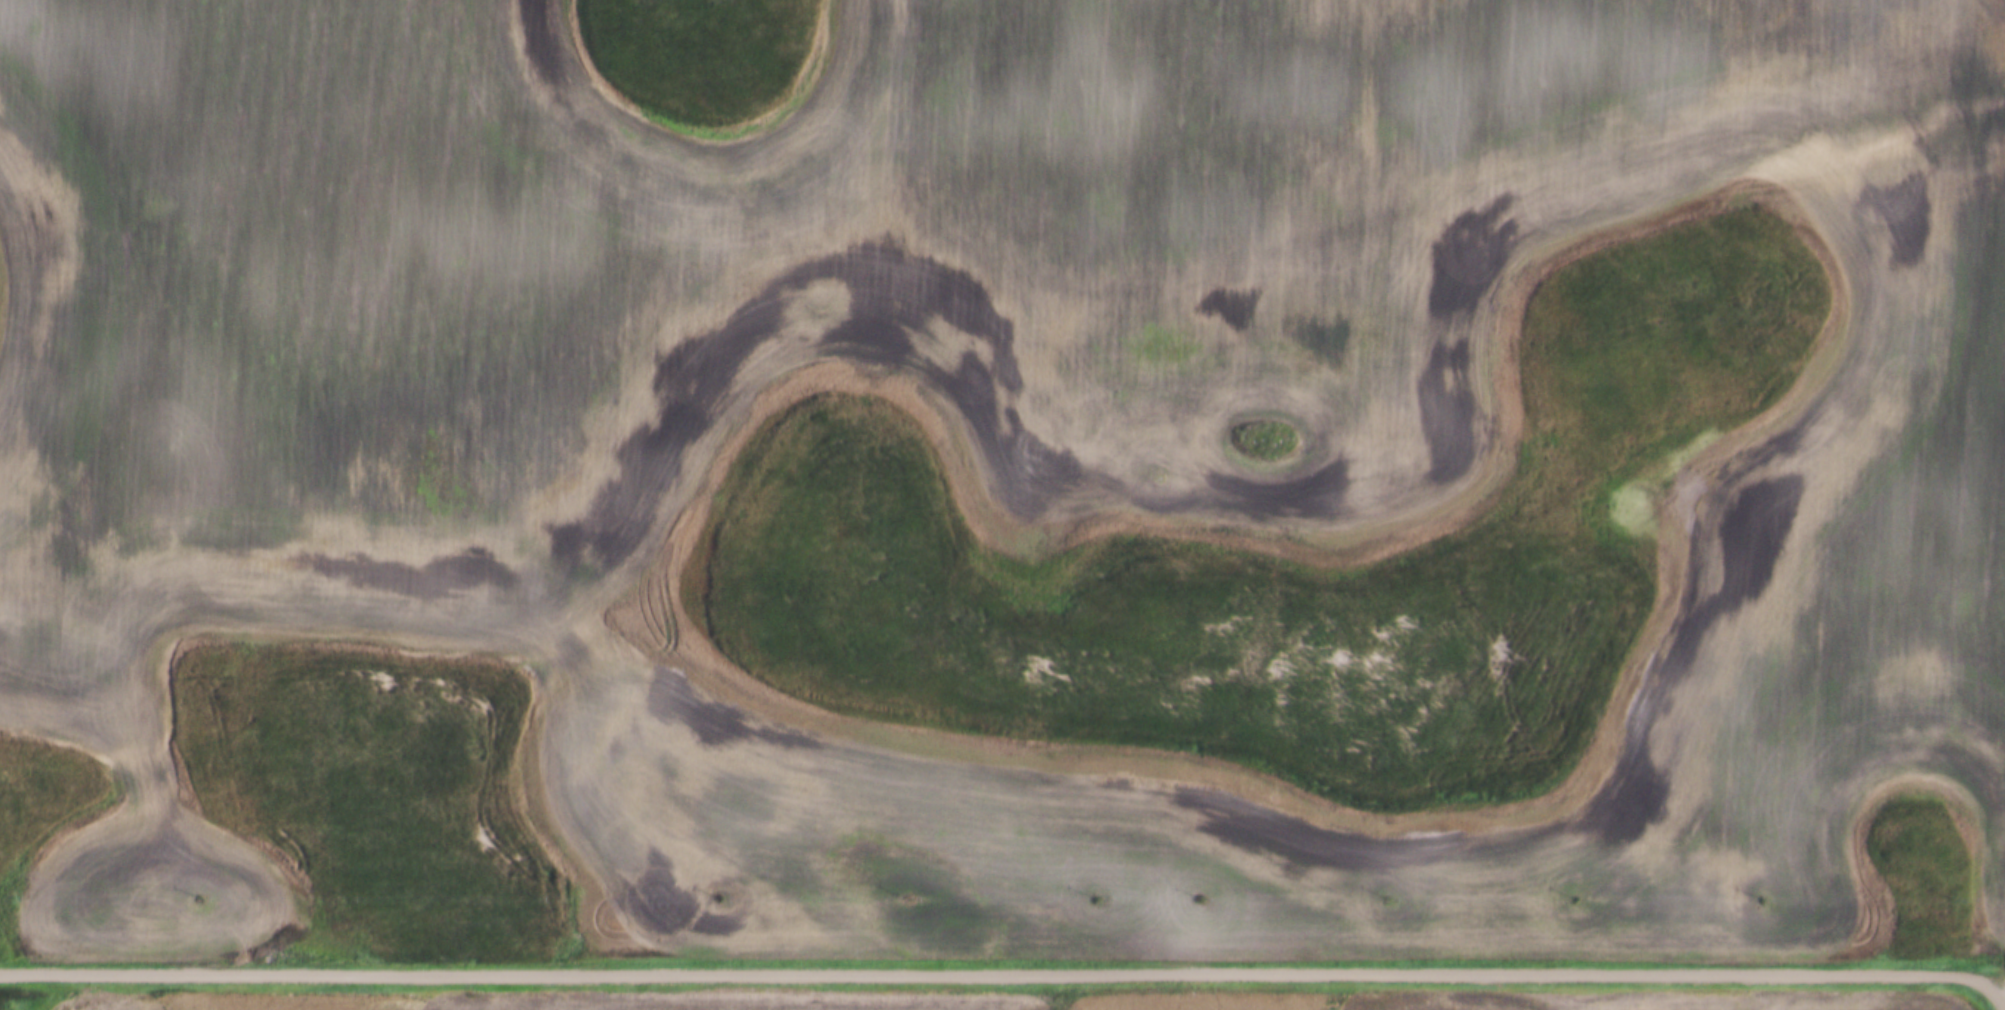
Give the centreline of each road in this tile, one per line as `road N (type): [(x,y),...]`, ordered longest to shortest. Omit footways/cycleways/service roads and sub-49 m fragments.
road 1 (residential): [(1982,976),(0,972)]

